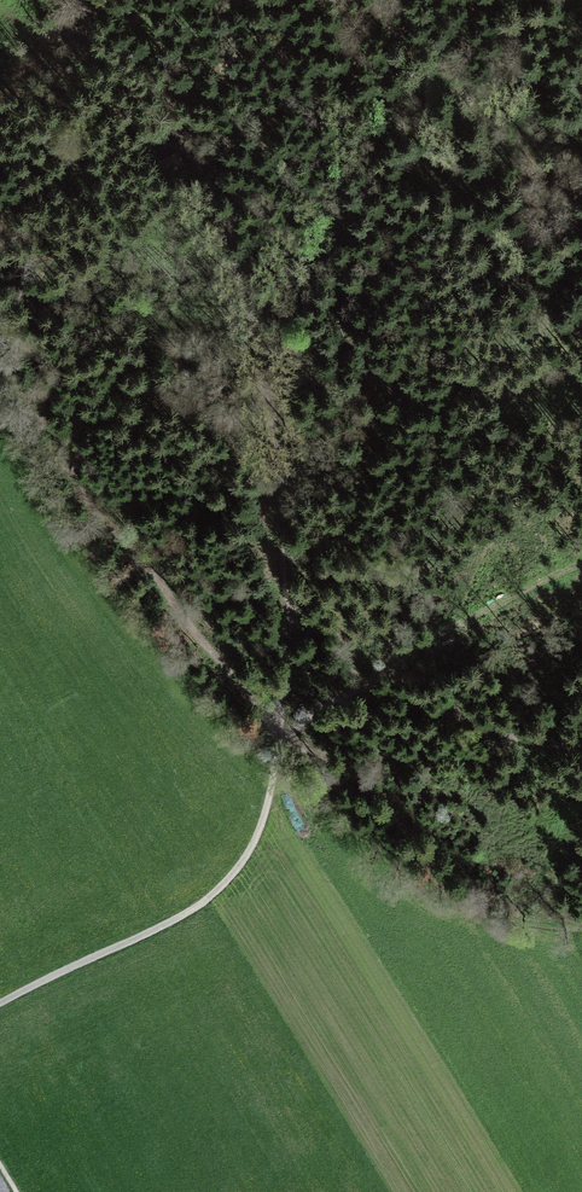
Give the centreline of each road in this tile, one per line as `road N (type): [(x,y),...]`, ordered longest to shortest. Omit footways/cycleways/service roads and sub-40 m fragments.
road 1 (track): [(269,707),(282,586),(269,435),(241,295),(137,82)]
road 2 (track): [(0,342),(100,507),(185,621),(269,707)]
road 3 (unclassified): [(0,1004),(153,931),(226,883),(251,850),(266,812),(281,740),(269,707)]
road 4 (track): [(269,707),(301,713),(329,699),(368,693),(513,744),(581,755)]

